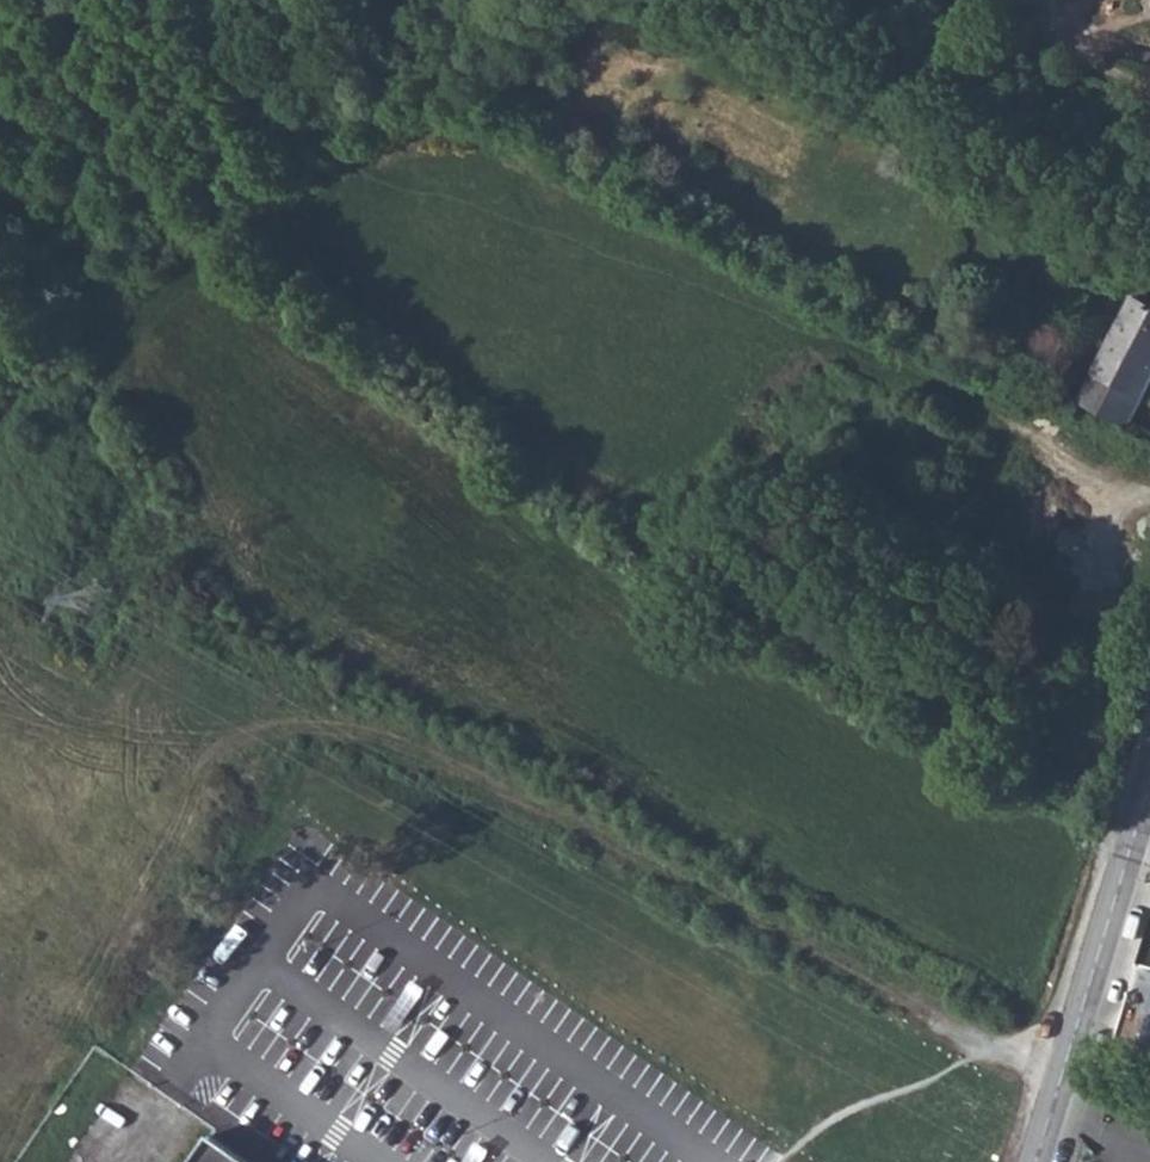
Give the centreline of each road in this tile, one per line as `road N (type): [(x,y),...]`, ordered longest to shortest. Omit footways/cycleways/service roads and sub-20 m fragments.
road 1 (tertiary): [(1032,1161),(1149,777)]

